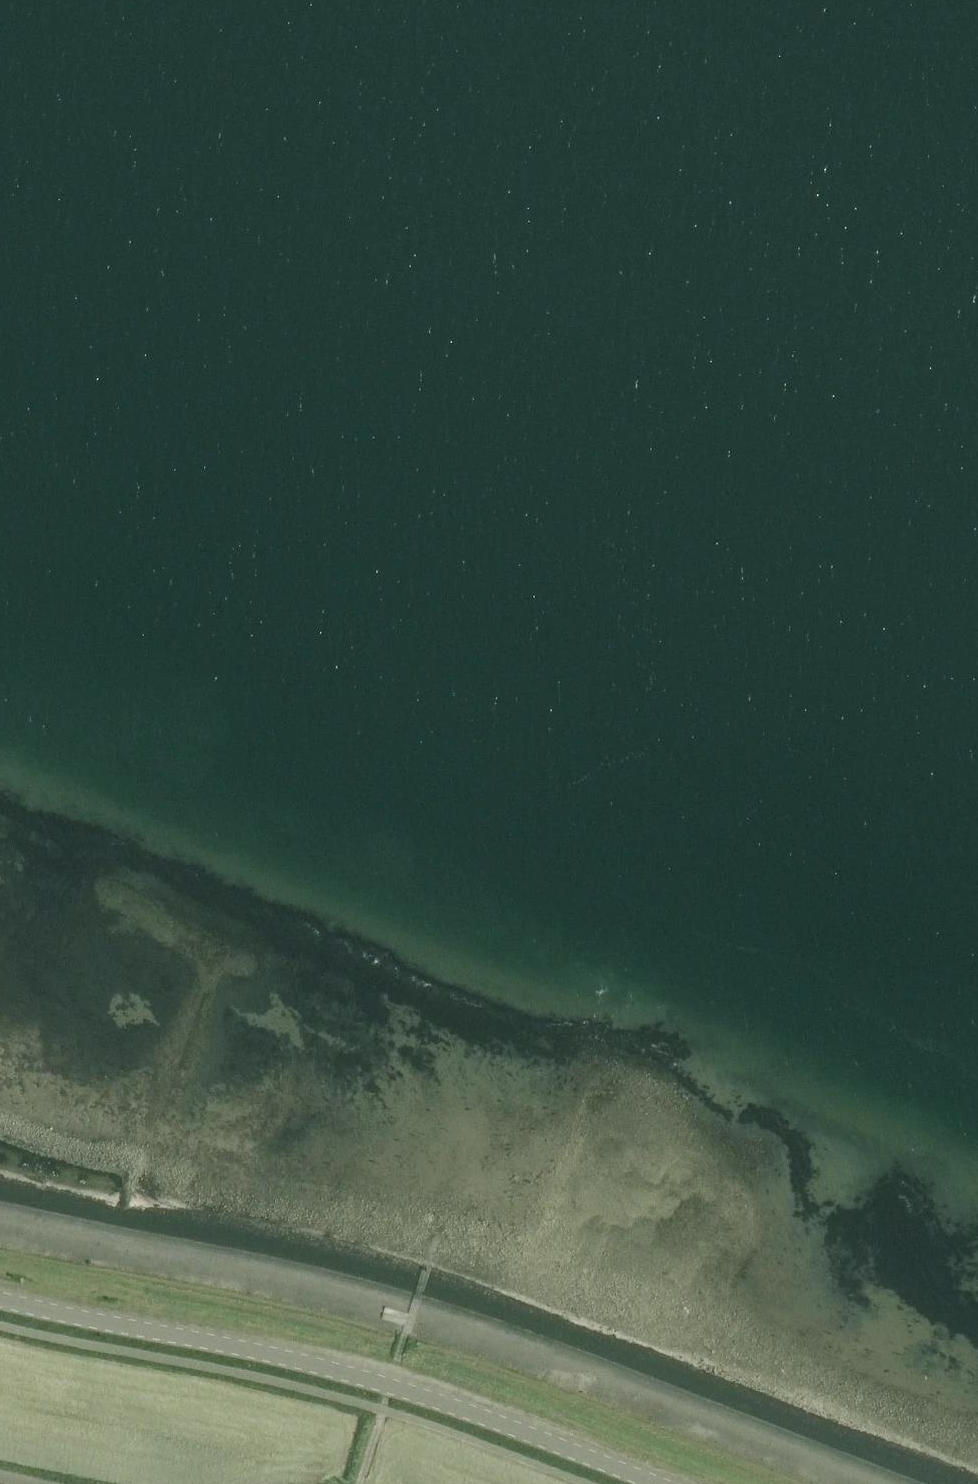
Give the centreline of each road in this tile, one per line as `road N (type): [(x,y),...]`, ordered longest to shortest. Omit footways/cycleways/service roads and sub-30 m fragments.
road 1 (tertiary): [(659,1483),(415,1394),(0,1300)]

